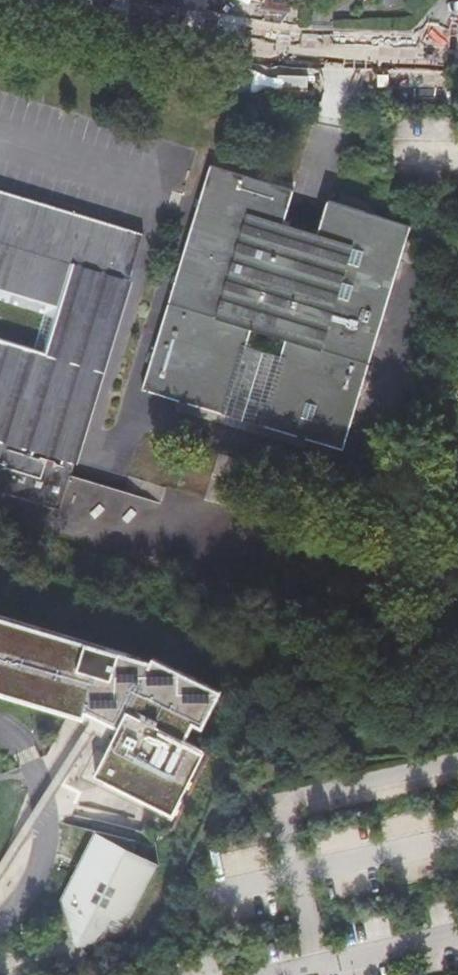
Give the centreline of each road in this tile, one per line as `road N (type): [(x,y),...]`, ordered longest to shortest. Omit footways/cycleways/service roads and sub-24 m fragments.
road 1 (residential): [(54,0),(275,52),(430,58)]

